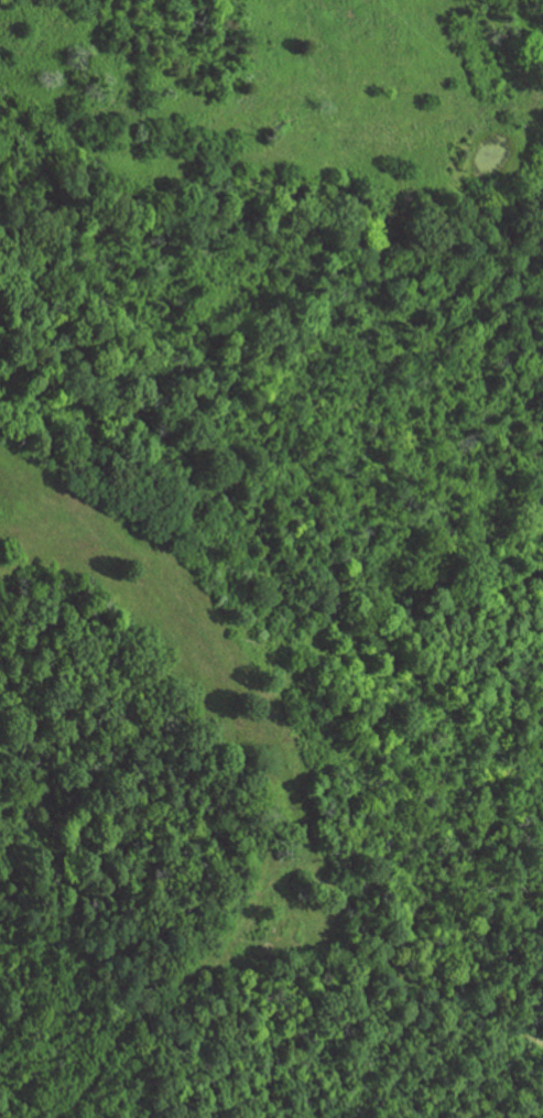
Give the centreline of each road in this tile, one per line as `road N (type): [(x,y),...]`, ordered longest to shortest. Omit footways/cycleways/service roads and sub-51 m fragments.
road 1 (track): [(542,1044),(424,990),(333,907)]

